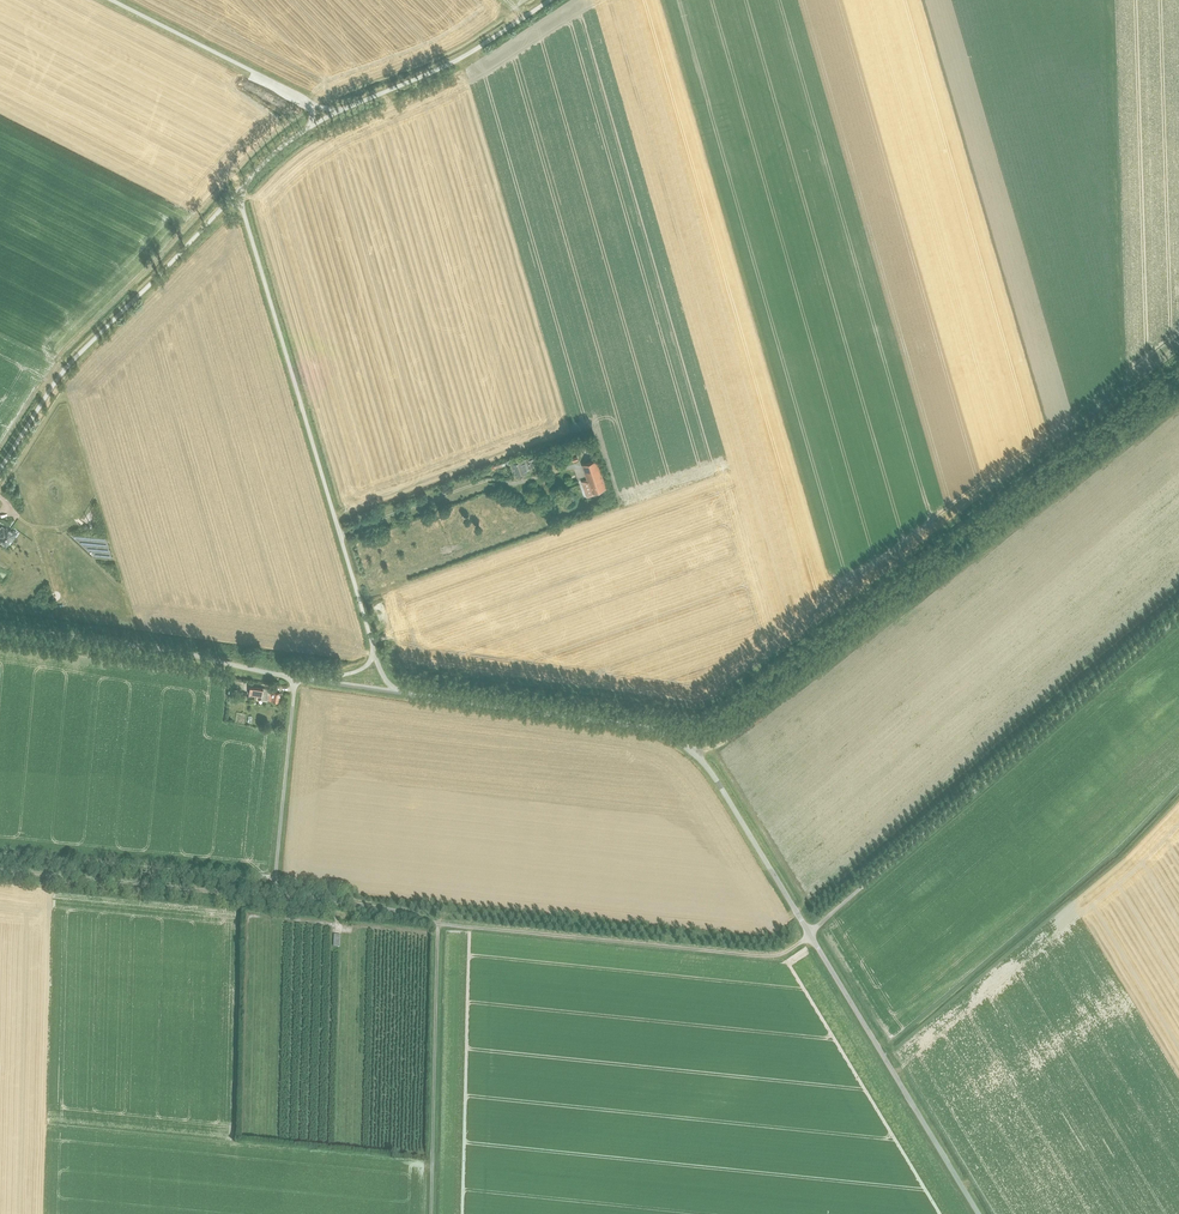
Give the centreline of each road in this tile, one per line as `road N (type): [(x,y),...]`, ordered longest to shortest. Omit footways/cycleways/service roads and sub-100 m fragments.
road 1 (unclassified): [(978,1213),(697,757),(642,728),(398,692)]
road 2 (track): [(0,869),(330,899),(437,924),(761,956),(783,953),(809,933)]
road 3 (track): [(1178,616),(809,933)]
road 4 (unclassified): [(374,650),(242,207)]
road 5 (unclassified): [(0,469),(75,358),(225,205)]
road 6 (unclassified): [(318,680),(0,627)]
road 7 (track): [(437,924),(432,1213)]
road 8 (unclassified): [(343,109),(446,65),(549,0)]
road 9 (residential): [(308,102),(113,0)]
road 10 (track): [(295,677),(275,894)]

